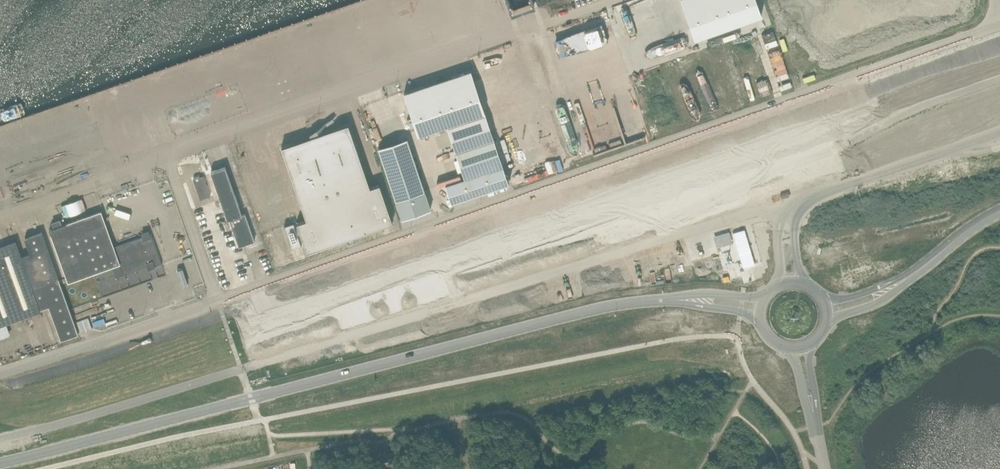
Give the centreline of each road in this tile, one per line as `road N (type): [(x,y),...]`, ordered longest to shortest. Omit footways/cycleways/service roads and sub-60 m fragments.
road 1 (unclassified): [(0,373),(999,25)]
road 2 (primary): [(677,299),(608,306),(0,461)]
road 3 (unclassified): [(615,0),(166,158)]
road 4 (unclassified): [(789,280),(786,240),(796,206),(999,133)]
road 5 (unclassified): [(0,216),(166,158)]
road 6 (tertiary): [(824,468),(800,348)]
road 7 (primary): [(999,211),(901,281)]

